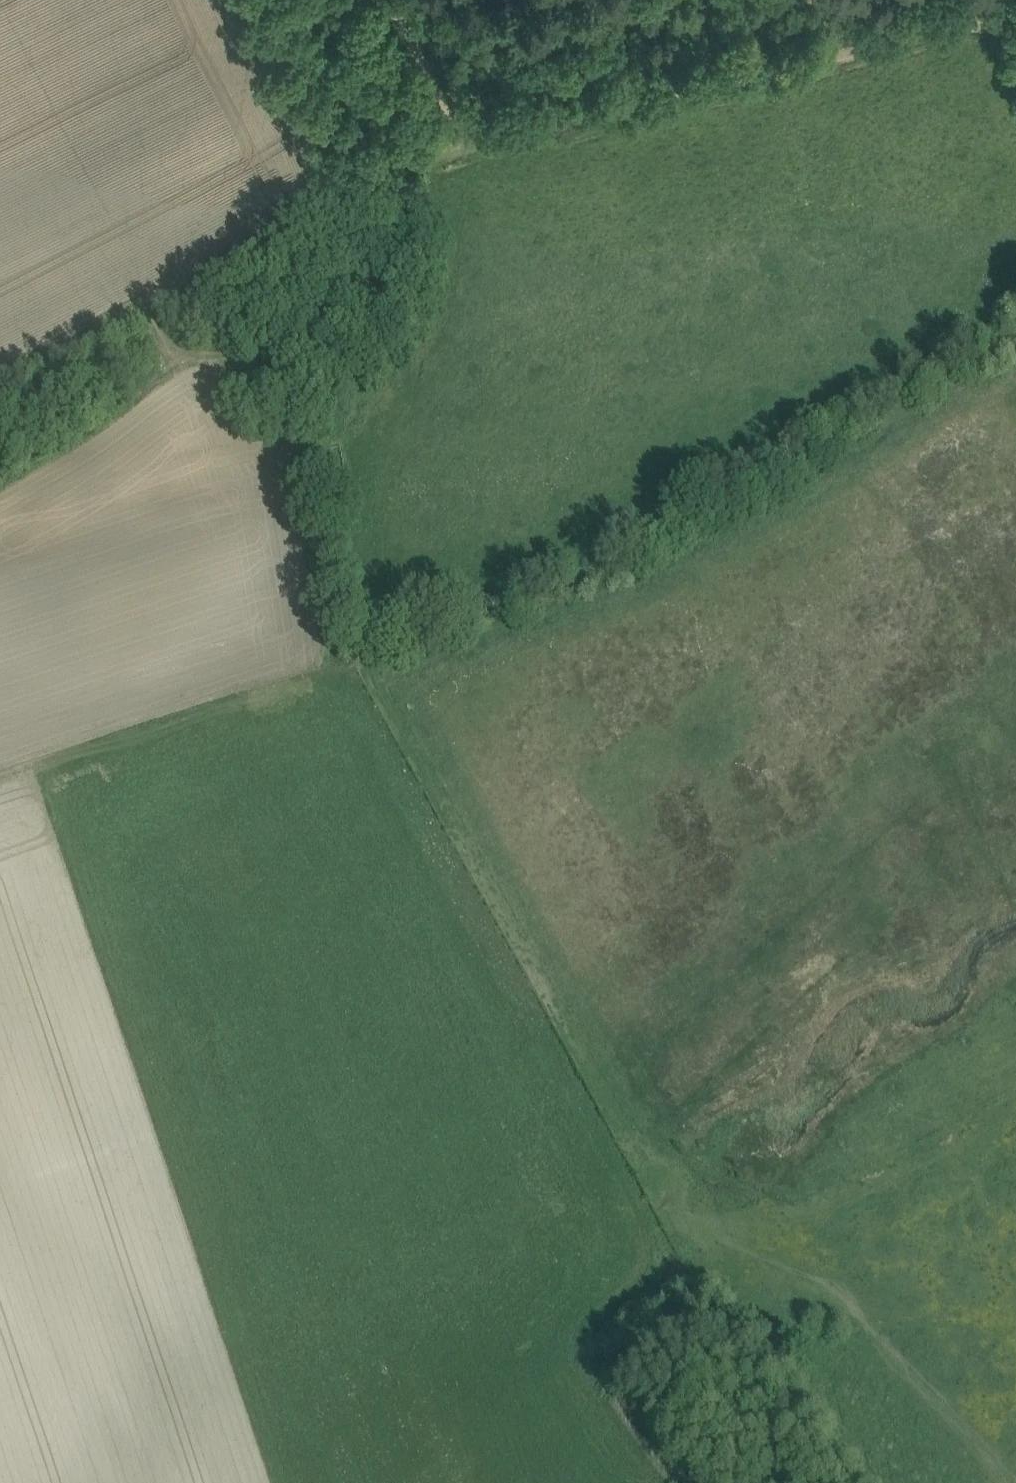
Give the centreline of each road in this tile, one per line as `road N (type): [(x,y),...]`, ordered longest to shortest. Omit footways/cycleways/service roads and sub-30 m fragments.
road 1 (track): [(458,137),(943,21),(985,23),(1015,36)]
road 2 (track): [(458,137),(0,377)]
road 3 (track): [(380,0),(458,137)]

